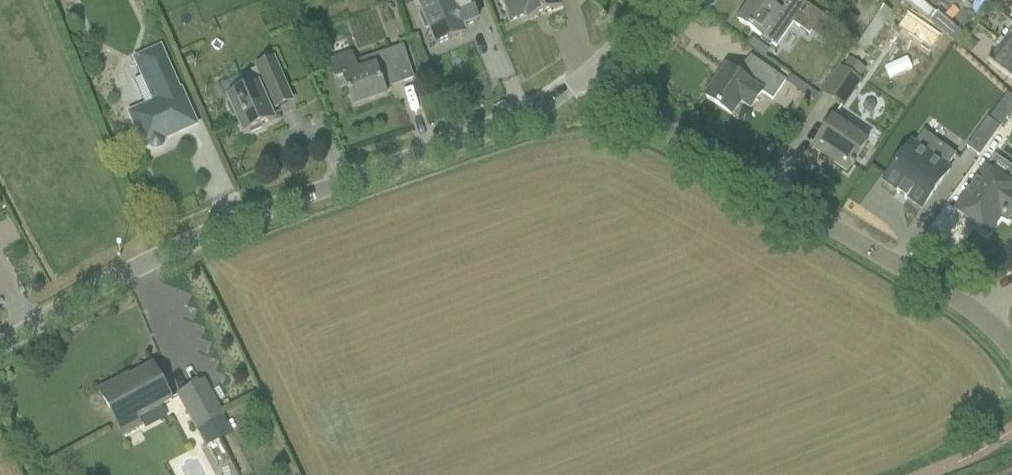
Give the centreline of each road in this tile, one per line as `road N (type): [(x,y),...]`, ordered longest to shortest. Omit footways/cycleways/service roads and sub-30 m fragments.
road 1 (unclassified): [(0,349),(235,224),(518,117),(596,70)]
road 2 (residential): [(596,70),(654,123),(967,309),(1011,353)]

